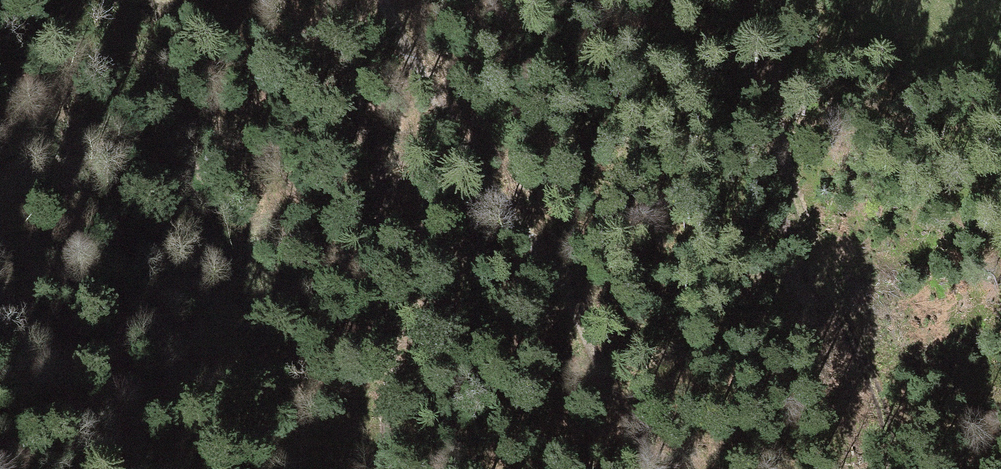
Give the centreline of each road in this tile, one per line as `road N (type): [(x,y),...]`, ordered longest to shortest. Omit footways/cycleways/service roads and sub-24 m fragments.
road 1 (track): [(229,0),(267,284),(259,320),(241,326),(211,312),(48,144),(16,99),(0,58)]
road 2 (track): [(655,468),(544,258),(406,56),(382,0)]
road 3 (track): [(896,468),(780,161),(780,33),(792,0)]

